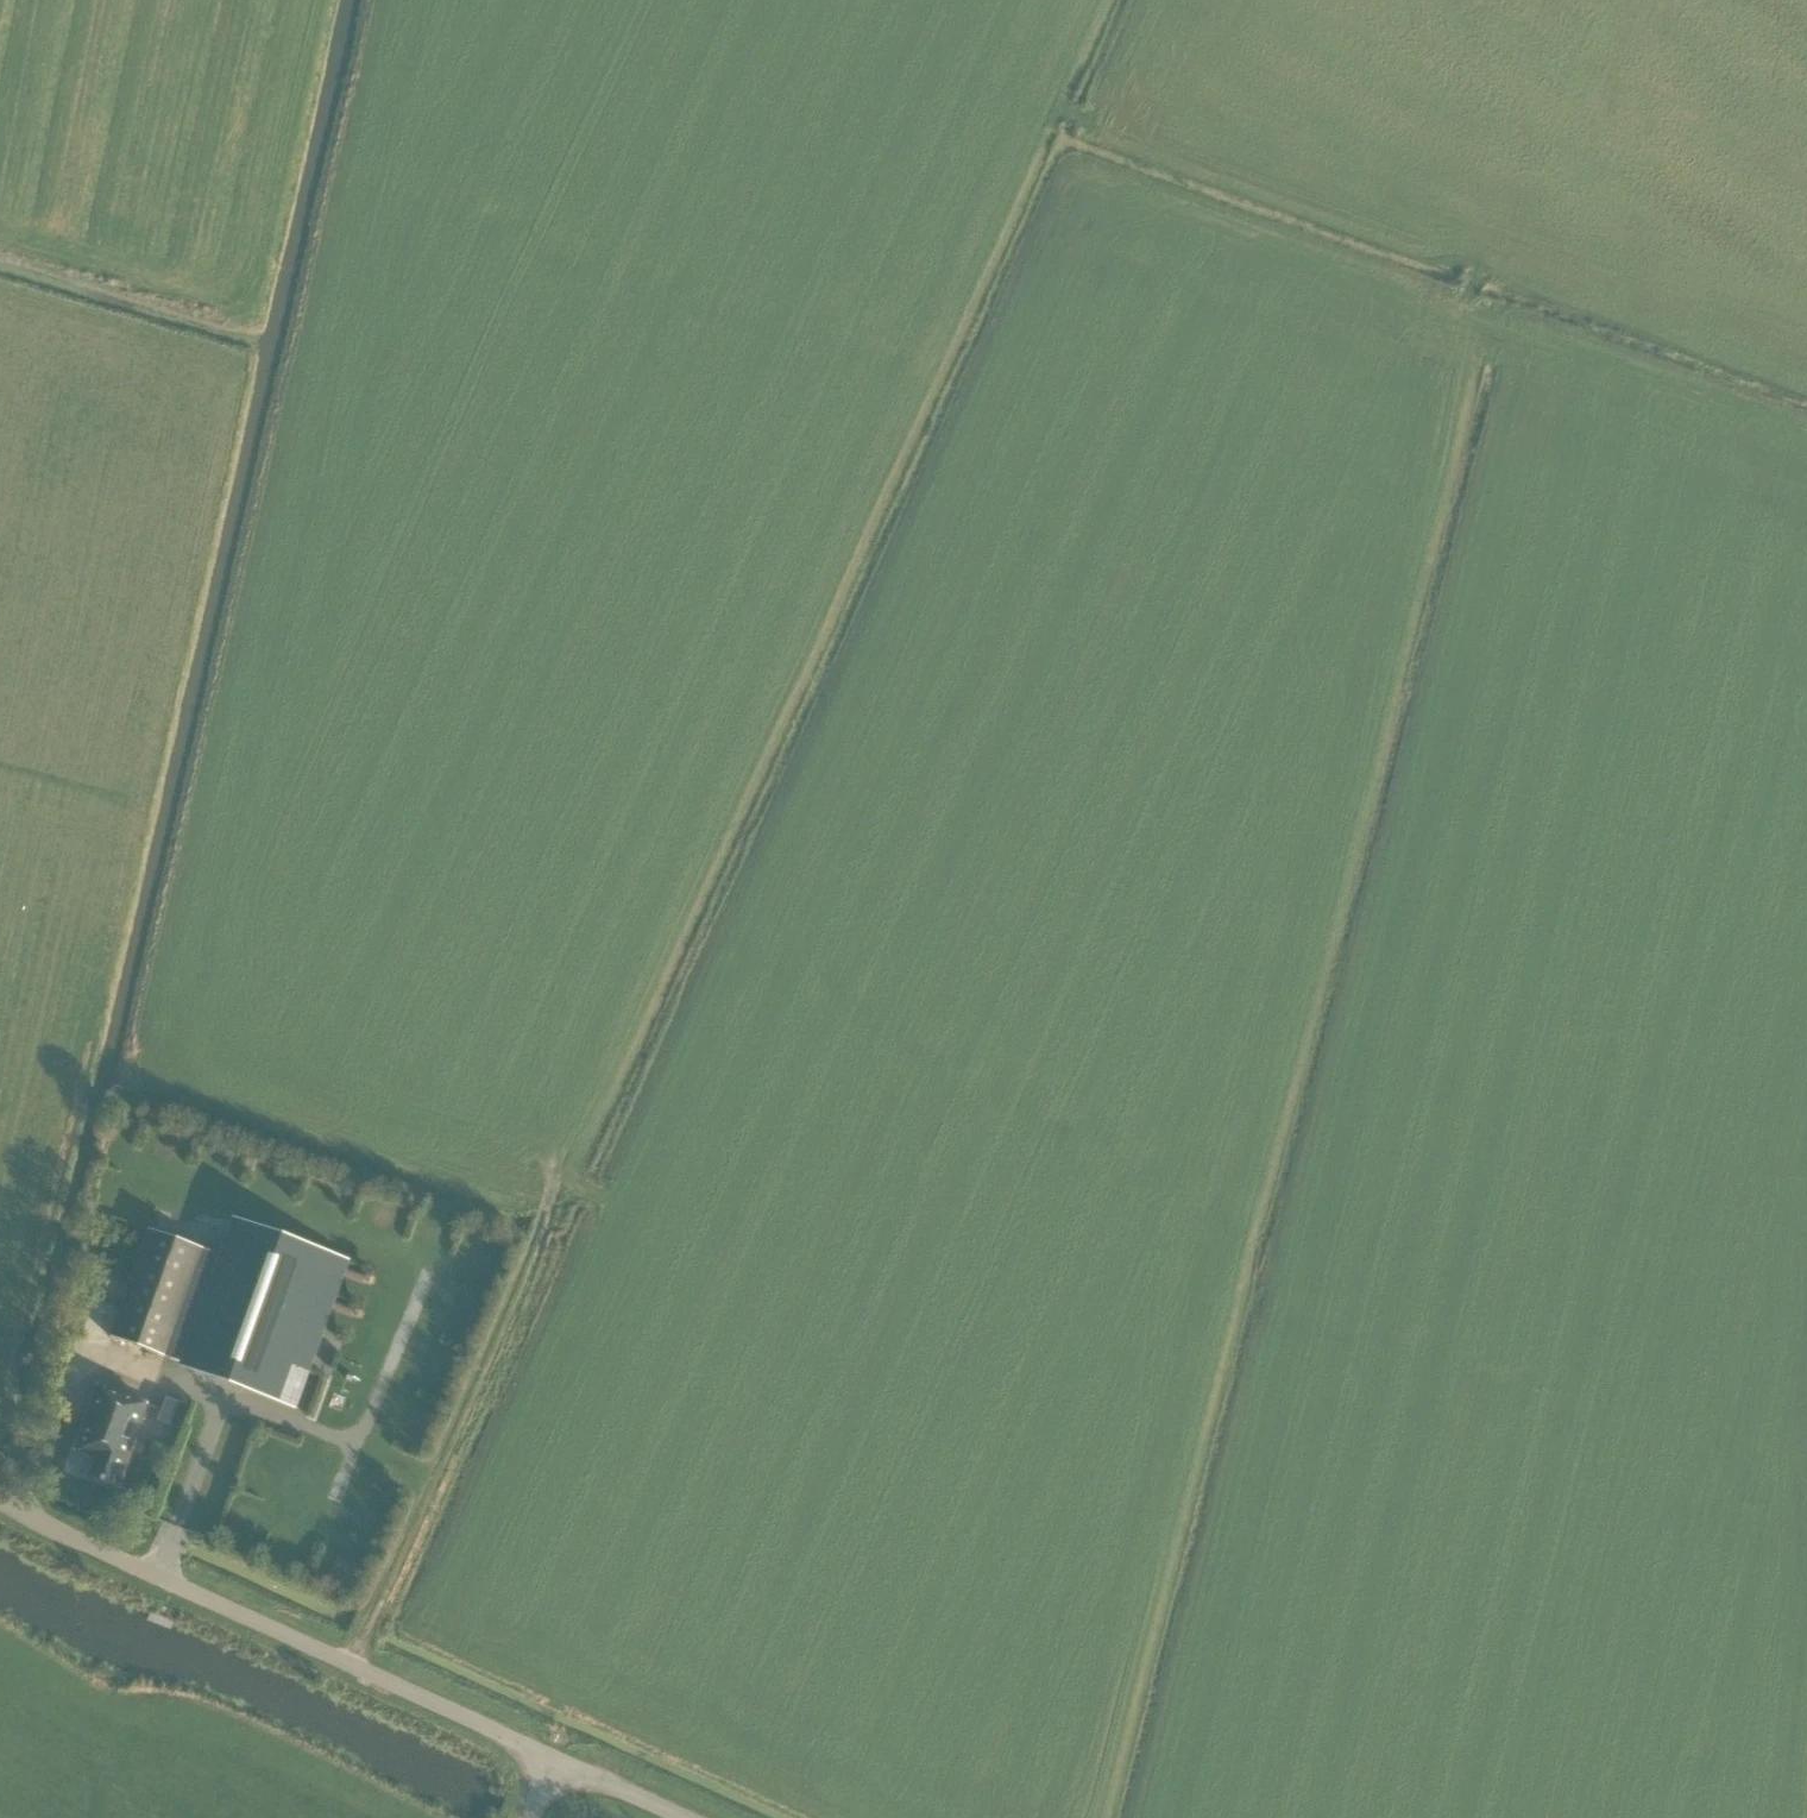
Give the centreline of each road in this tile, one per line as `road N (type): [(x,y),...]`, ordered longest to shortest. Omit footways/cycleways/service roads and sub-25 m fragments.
road 1 (unclassified): [(553,1759),(40,1522),(0,1495)]
road 2 (unclassified): [(553,1759),(668,1817)]

